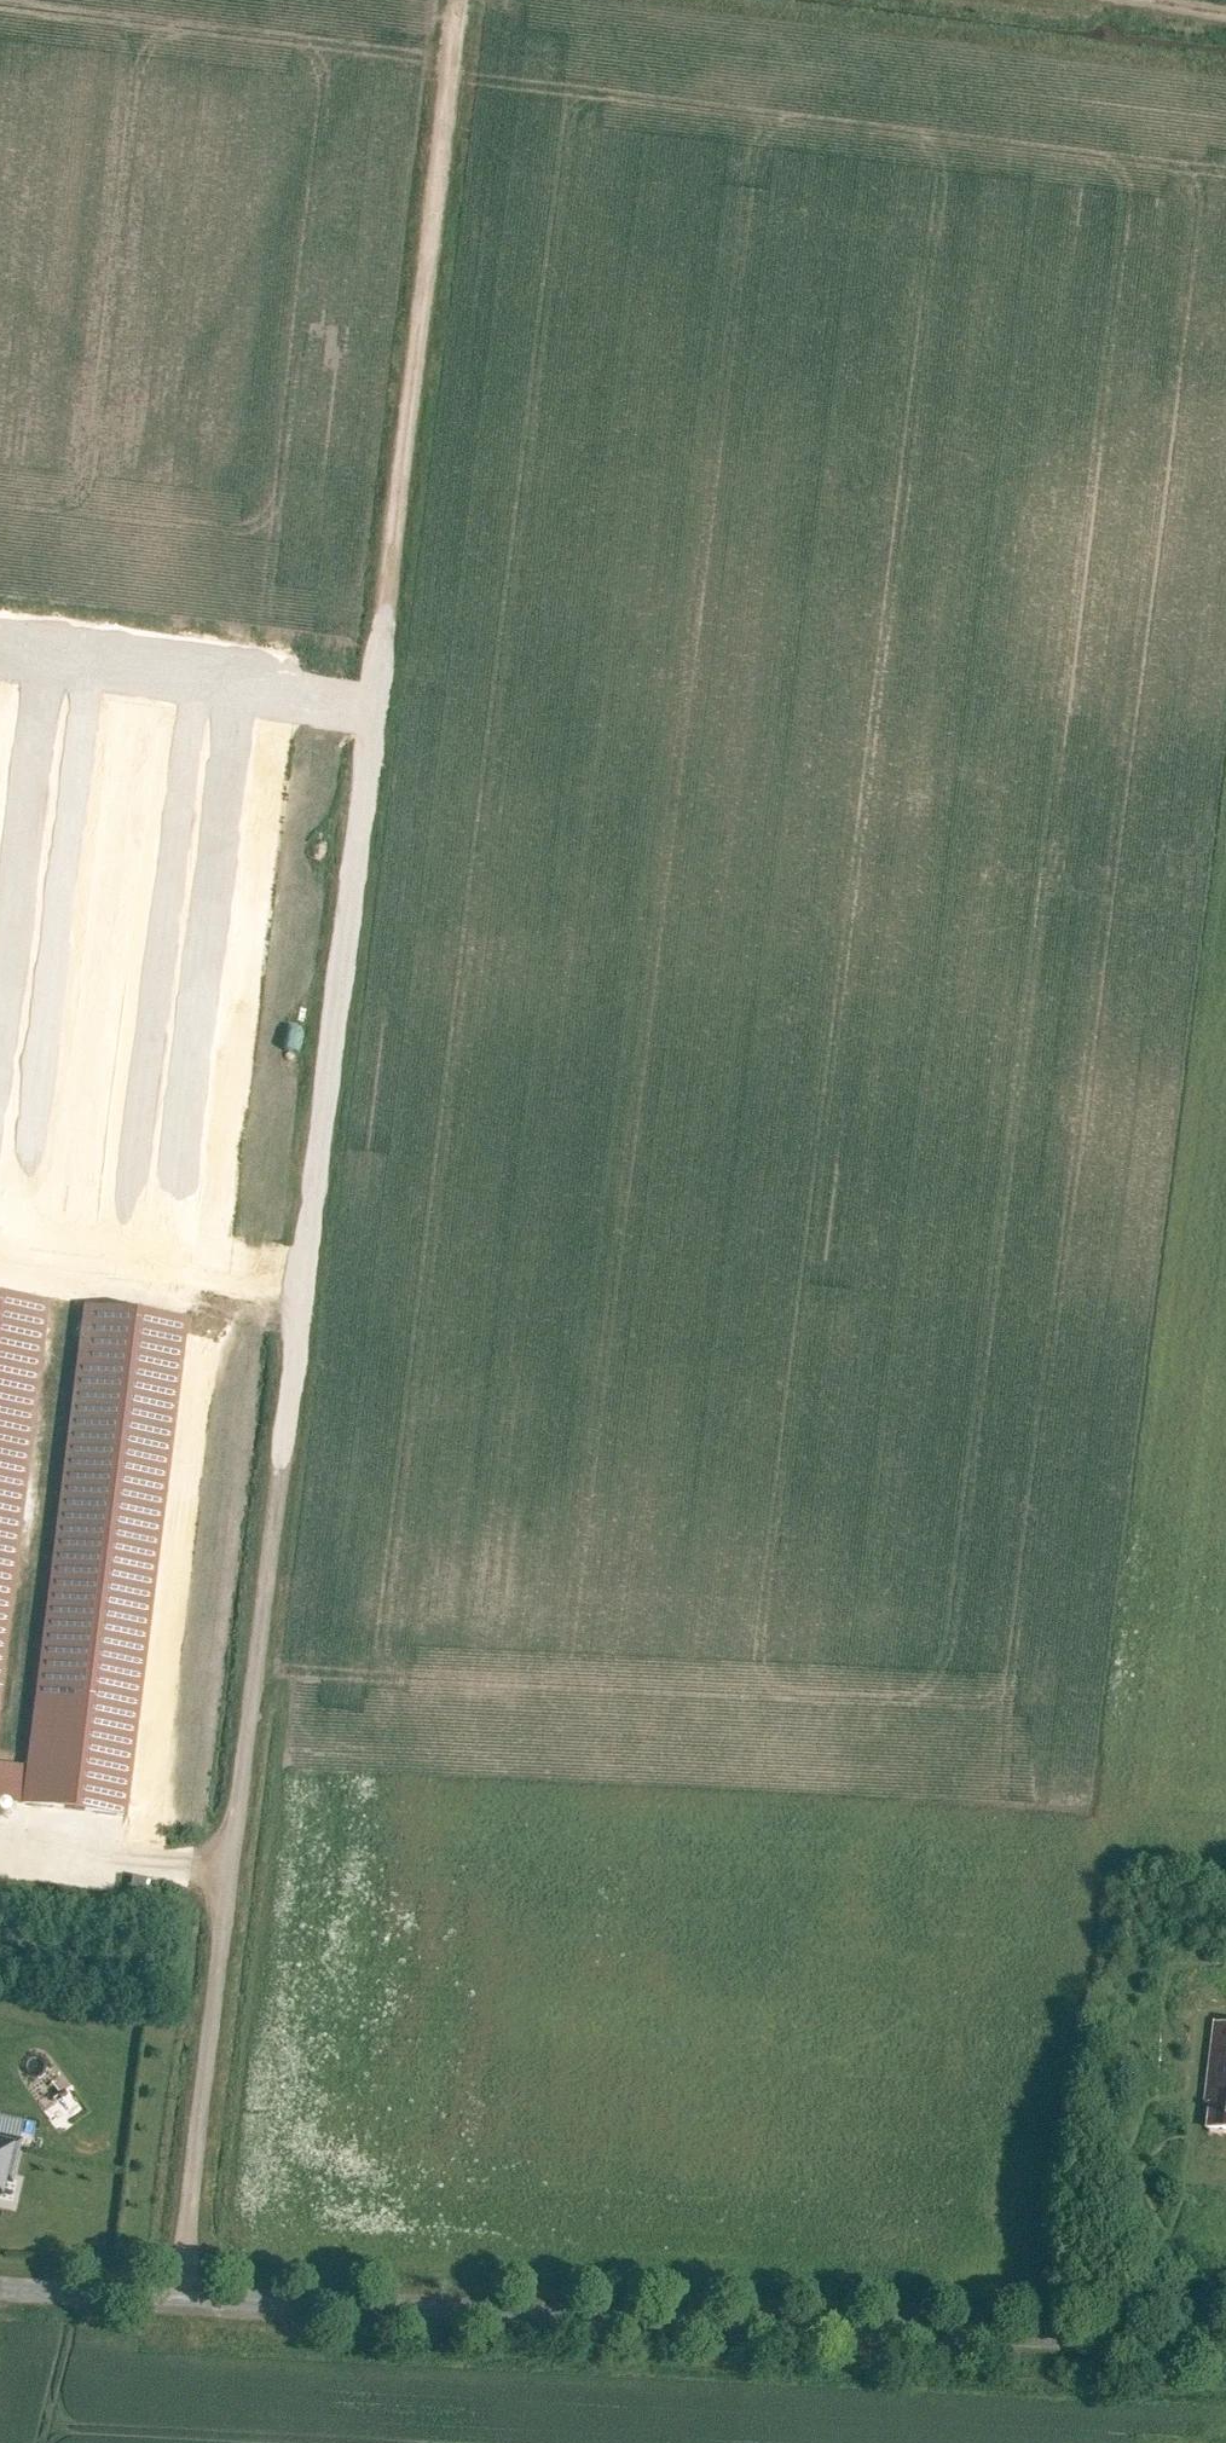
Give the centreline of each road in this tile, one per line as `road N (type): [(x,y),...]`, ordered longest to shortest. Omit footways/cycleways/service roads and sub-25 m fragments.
road 1 (track): [(180,2303),(456,0)]
road 2 (unclassified): [(0,2294),(1225,2352)]

